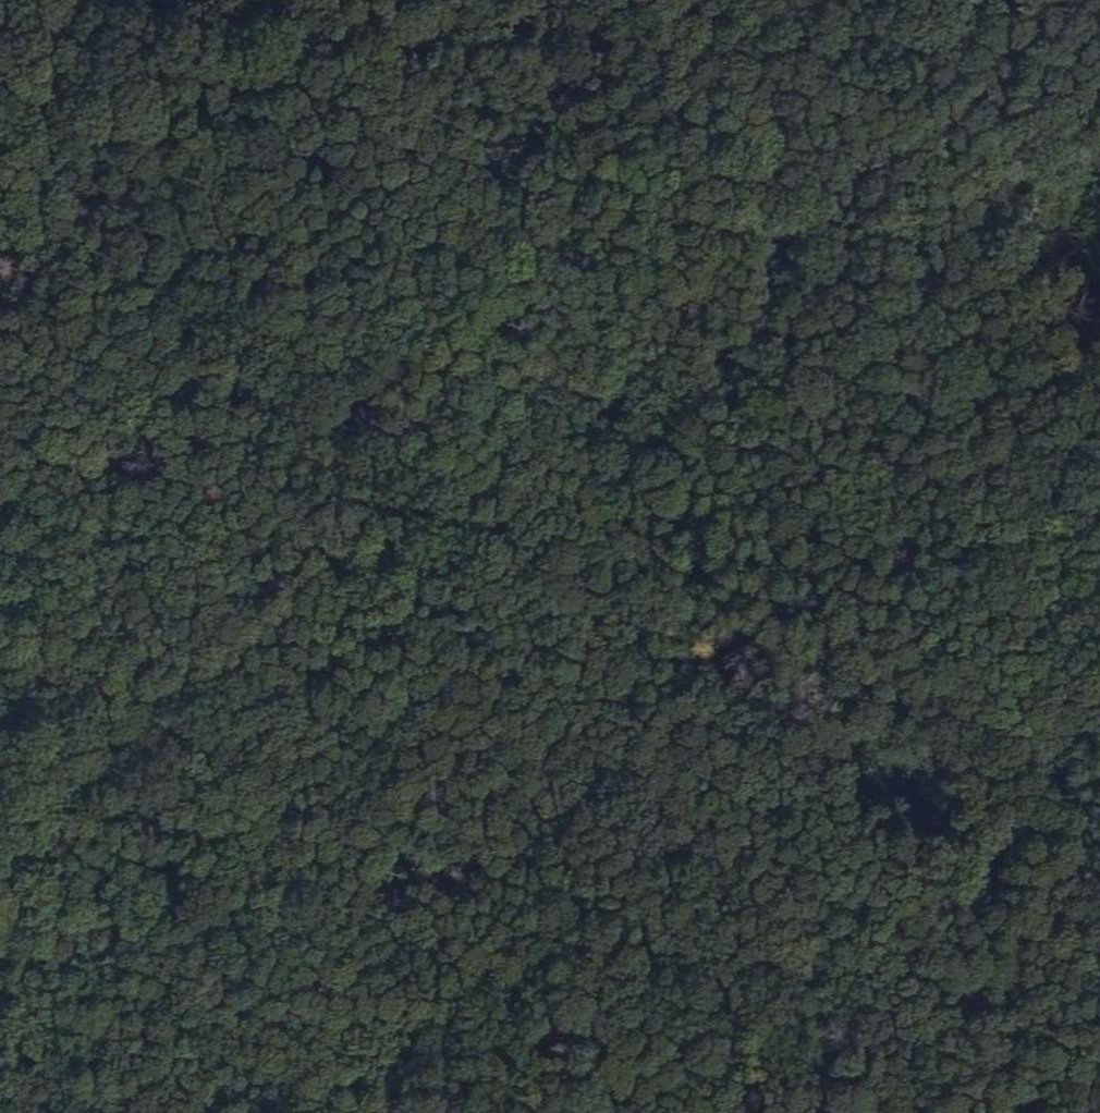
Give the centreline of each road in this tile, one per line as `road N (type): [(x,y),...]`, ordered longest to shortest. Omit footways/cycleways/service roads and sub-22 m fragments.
road 1 (track): [(365,508),(1099,128)]
road 2 (track): [(365,508),(917,1112)]
road 3 (track): [(365,508),(610,573),(1099,778)]
road 4 (track): [(690,0),(365,508)]
road 5 (track): [(24,0),(235,307),(344,484)]
road 6 (track): [(365,508),(172,649),(0,721)]

